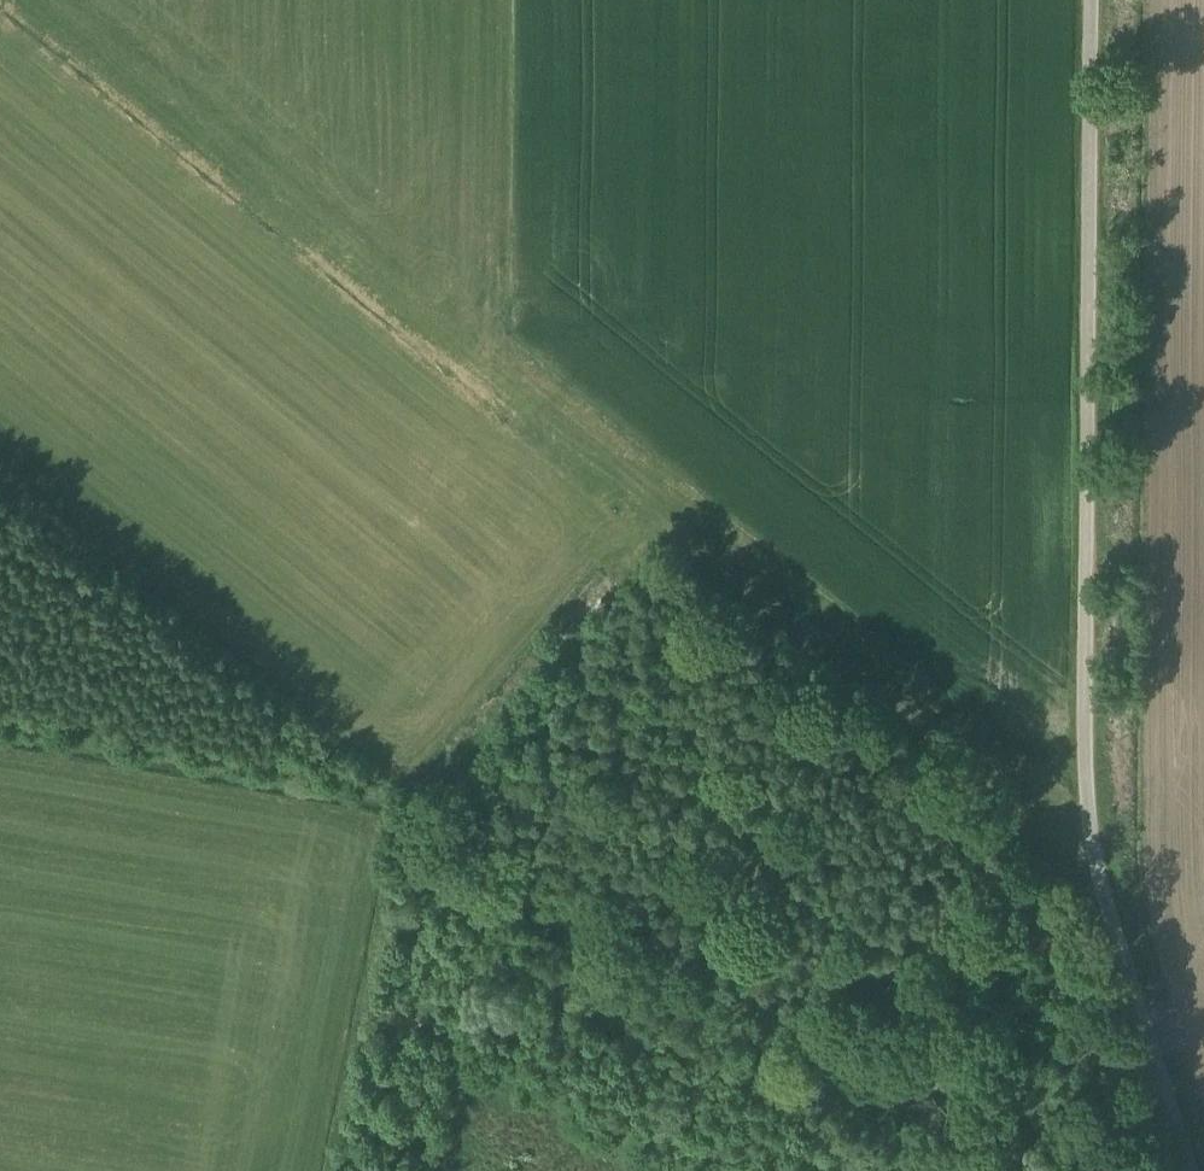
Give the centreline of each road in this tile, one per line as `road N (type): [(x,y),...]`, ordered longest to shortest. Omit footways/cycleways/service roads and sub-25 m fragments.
road 1 (unclassified): [(1088,0),(1081,720),(1194,1170)]

